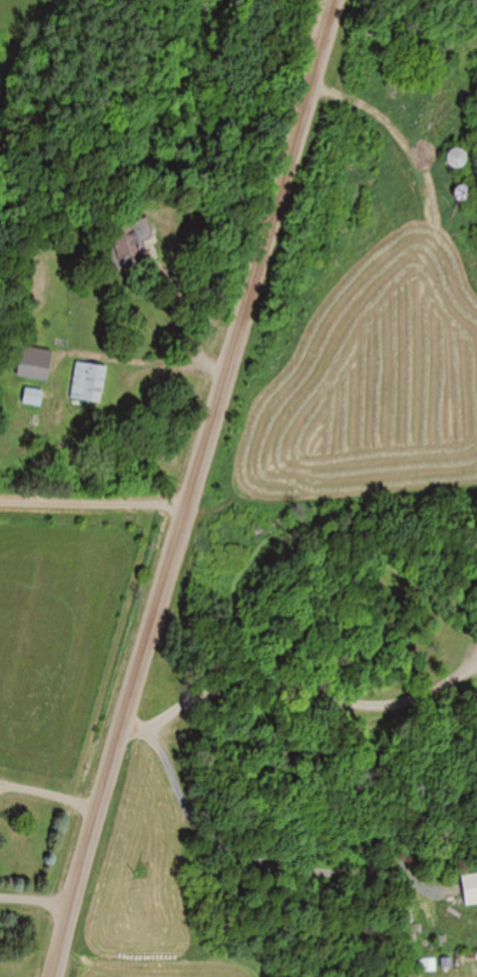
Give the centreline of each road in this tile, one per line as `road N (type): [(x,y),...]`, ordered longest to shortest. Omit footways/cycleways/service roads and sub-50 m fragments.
road 1 (tertiary): [(55,976),(333,0)]
road 2 (residential): [(186,497),(0,492)]

